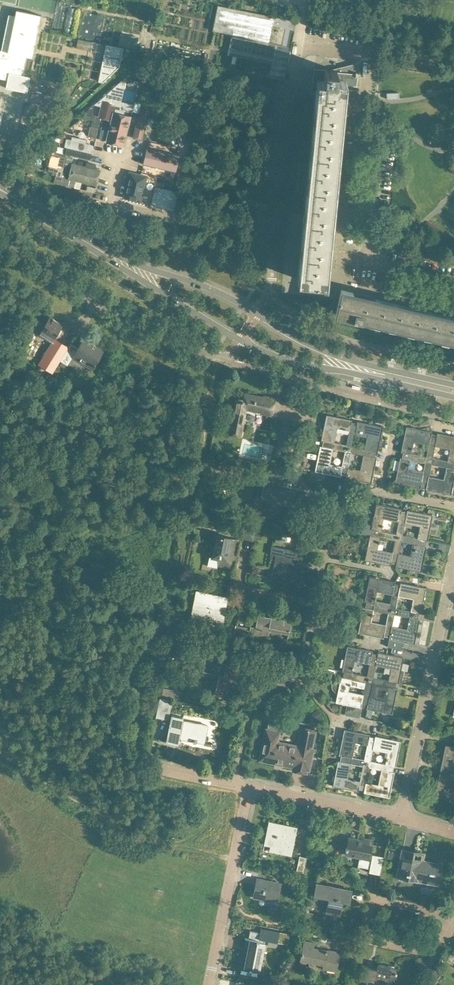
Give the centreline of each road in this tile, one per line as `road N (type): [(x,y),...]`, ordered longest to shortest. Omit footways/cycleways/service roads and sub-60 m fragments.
road 1 (residential): [(453,284),(366,262),(379,150),(349,144),(353,100),(366,84),(369,61),(361,52),(301,44)]
road 2 (unclassified): [(240,340),(228,358),(168,339),(0,238)]
road 3 (residential): [(404,818),(453,561)]
road 4 (tertiary): [(240,340),(311,367),(453,397)]
road 5 (tertiary): [(453,386),(334,355),(256,314)]
road 6 (unclassified): [(263,239),(115,202),(128,145)]
road 7 (residential): [(211,984),(250,787)]
road 8 (residential): [(263,239),(301,44)]
road 9 (residential): [(453,919),(371,902),(365,928),(373,941),(433,950)]
road 10 (tertiary): [(256,314),(99,248)]
road 11 (tertiary): [(99,248),(240,340)]
road 12 (residential): [(404,818),(250,787)]
road 13 (residential): [(453,507),(370,492),(344,530)]
road 14 (residential): [(302,688),(249,725),(238,784)]

